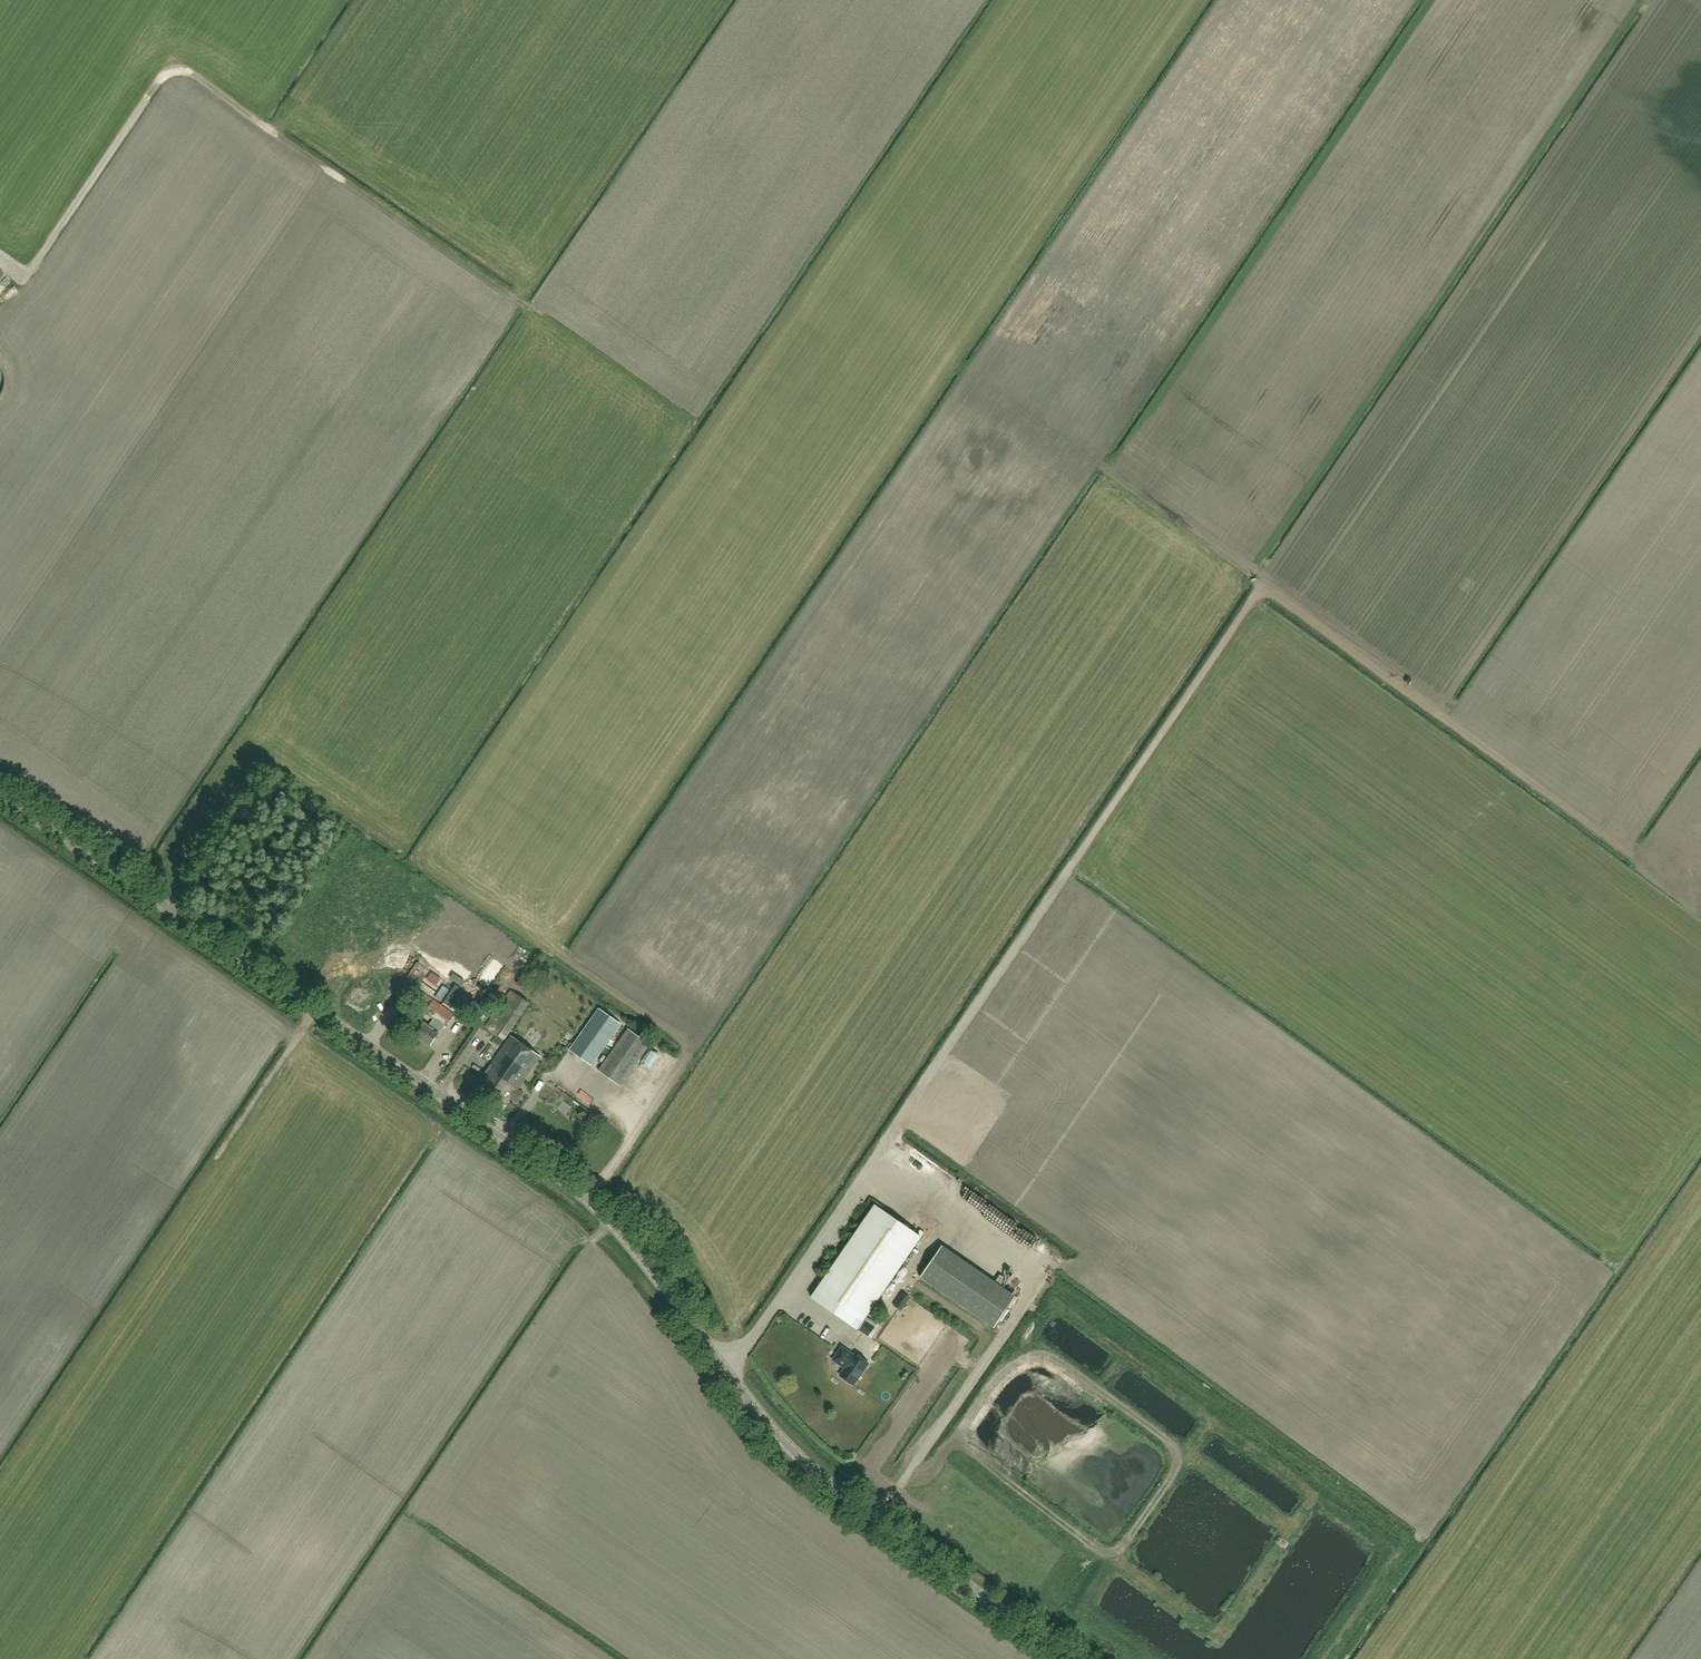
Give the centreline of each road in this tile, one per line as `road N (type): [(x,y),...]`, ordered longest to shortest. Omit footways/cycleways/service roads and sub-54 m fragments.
road 1 (unclassified): [(1073,1658),(787,1449),(586,1197),(0,794)]

